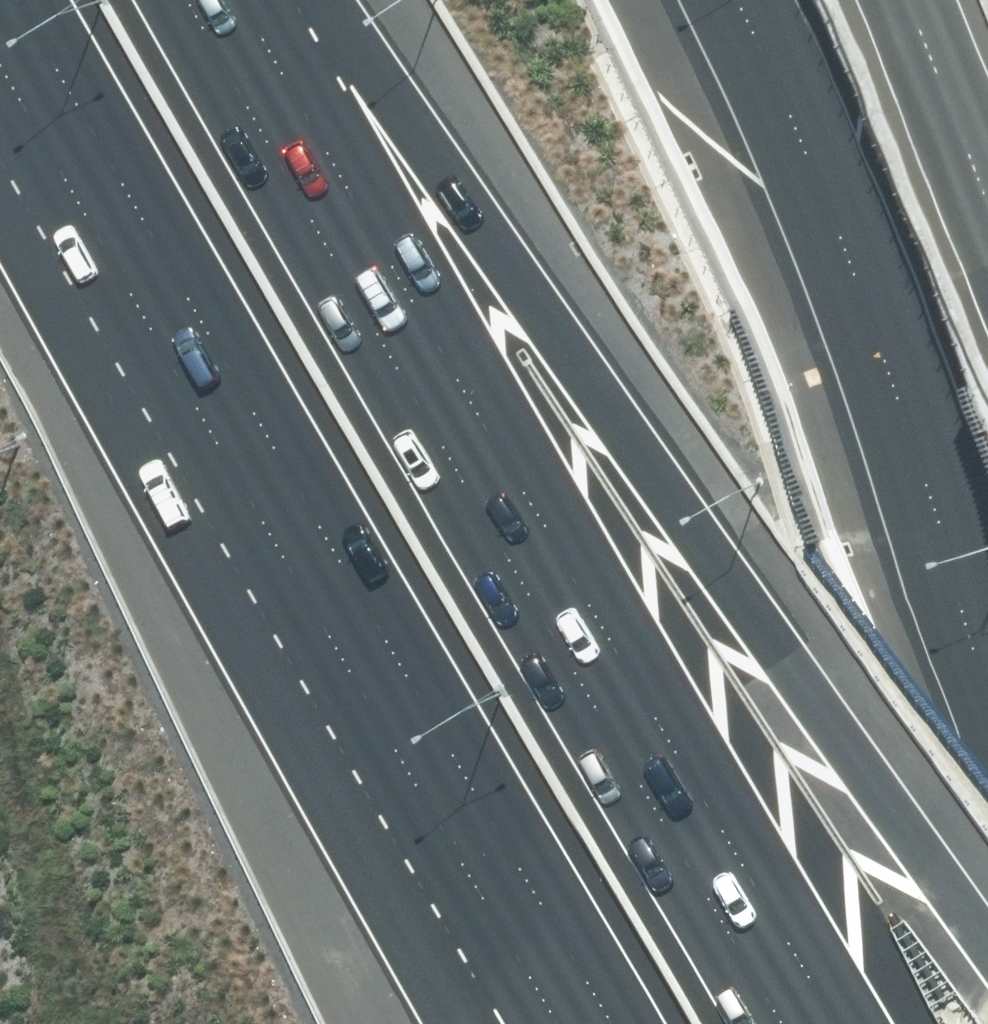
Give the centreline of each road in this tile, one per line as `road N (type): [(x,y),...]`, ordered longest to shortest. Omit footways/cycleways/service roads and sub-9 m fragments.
road 1 (motorway): [(264,0),(848,1023)]
road 2 (motorway): [(329,0),(847,811),(987,960)]
road 3 (motorway): [(739,0),(867,277),(987,693)]
road 4 (motorway): [(608,1023),(270,503)]
road 5 (motorway): [(462,1023),(270,503)]
road 6 (motorway): [(270,503),(0,28)]

